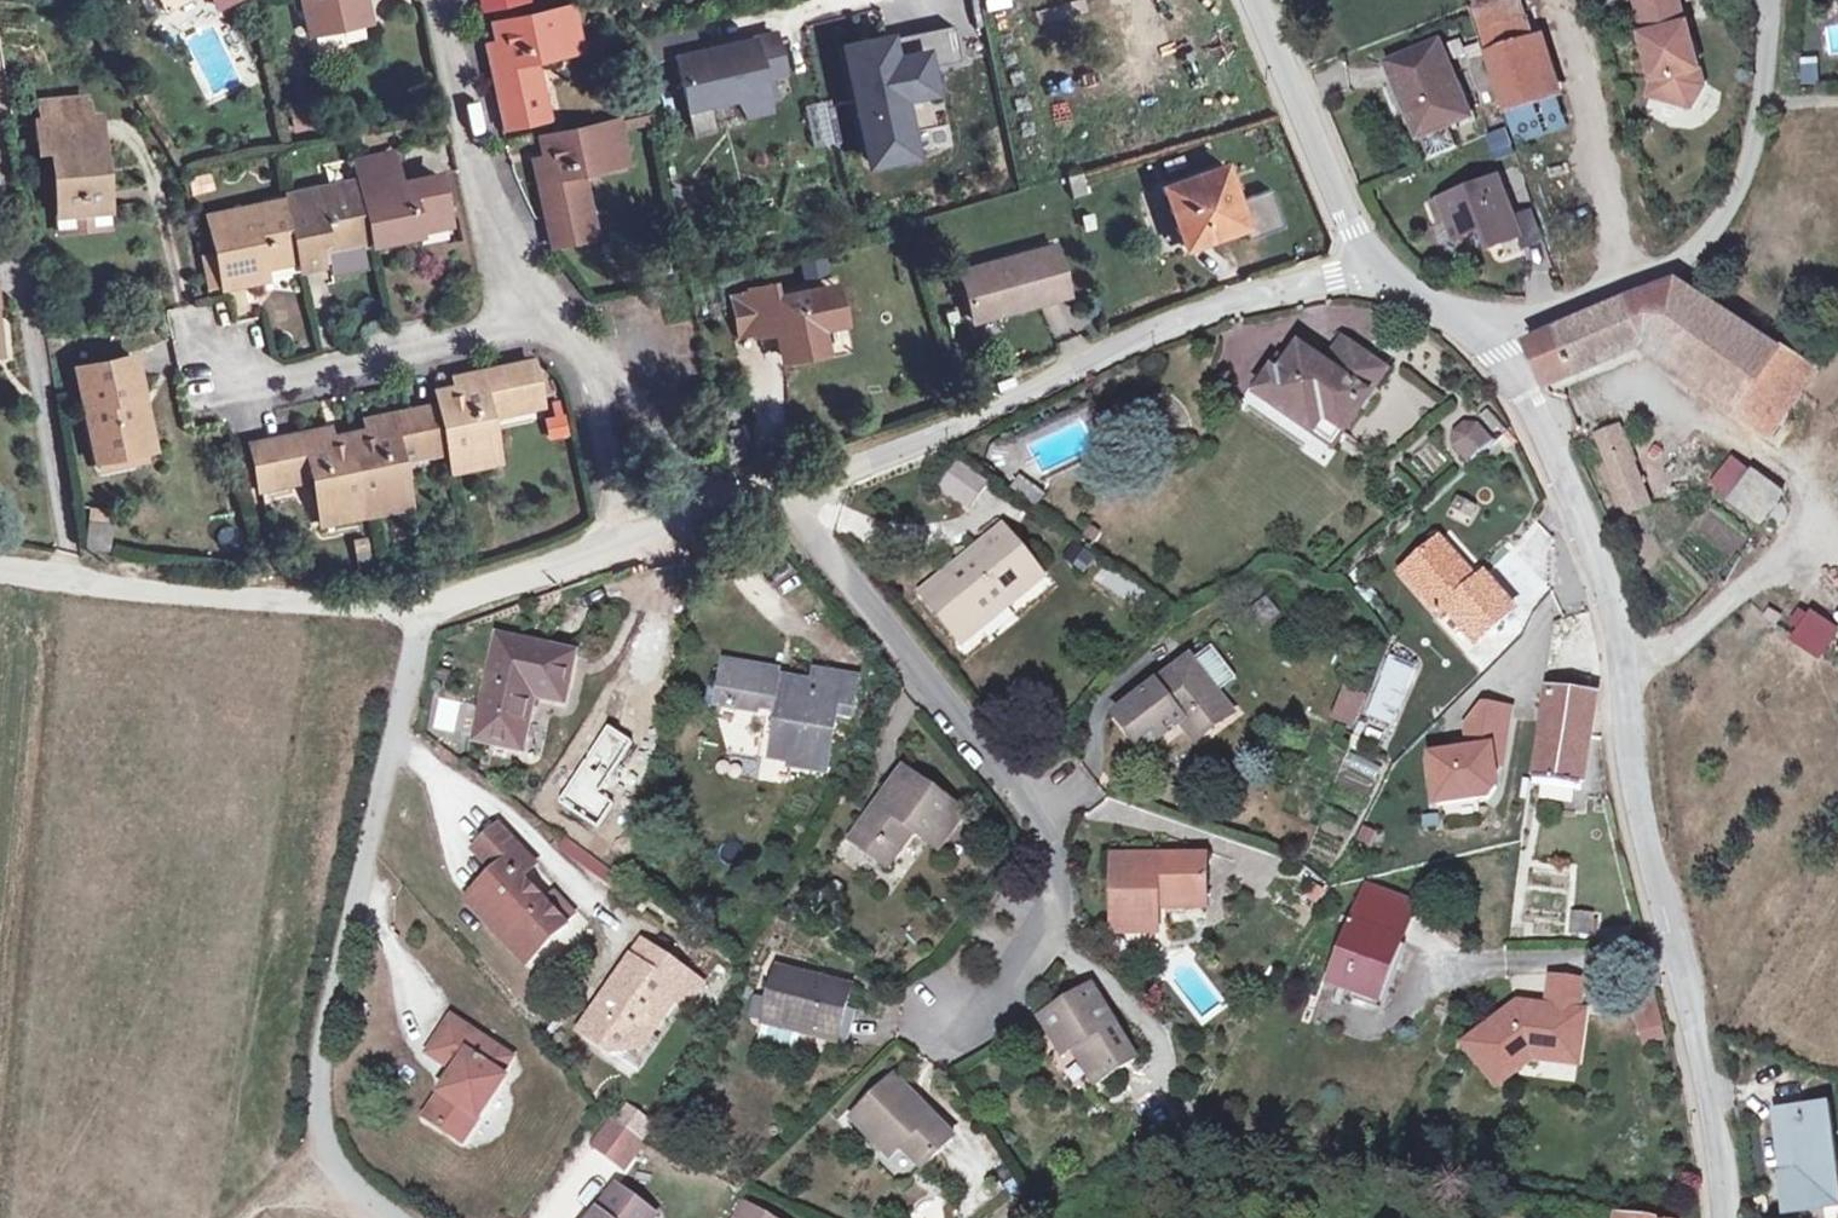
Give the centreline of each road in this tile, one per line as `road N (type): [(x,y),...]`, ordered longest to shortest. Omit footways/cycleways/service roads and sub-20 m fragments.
road 1 (residential): [(1483,334),(1574,494),(1616,611),(1638,804),(1704,1081),(1723,1217)]
road 2 (residential): [(771,493),(1016,796),(1050,850),(1035,923),(1001,980),(947,1015)]
road 3 (unclassified): [(421,604),(320,1089),(330,1153),(394,1217)]
road 4 (residential): [(1376,271),(1173,326),(939,437),(771,493)]
road 5 (residential): [(1483,334),(1687,258),(1726,209),(1749,158),(1768,0)]
road 6 (residential): [(421,604),(0,562)]
road 7 (residential): [(555,322),(233,387),(216,366)]
road 8 (residential): [(555,322),(510,277),(488,226),(440,0)]
road 9 (residential): [(1259,0),(1376,271)]
road 10 (residential): [(622,543),(421,604)]
road 11 (residential): [(590,387),(634,401),(693,471),(702,515)]
road 12 (residential): [(622,543),(590,387)]
road 13 (residential): [(1376,271),(1483,334)]

